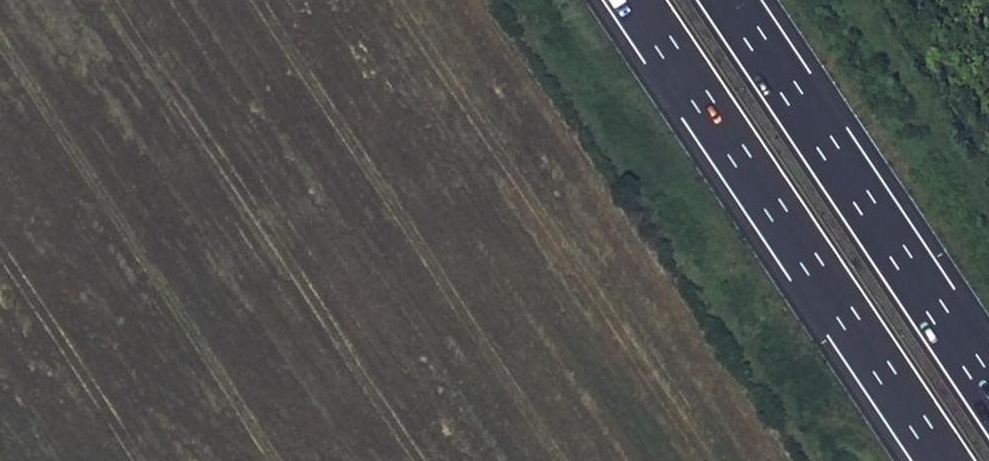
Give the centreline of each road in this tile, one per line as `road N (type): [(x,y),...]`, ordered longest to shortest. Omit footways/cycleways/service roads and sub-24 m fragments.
road 1 (motorway): [(635,0),(944,460)]
road 2 (motorway): [(988,389),(728,0)]

